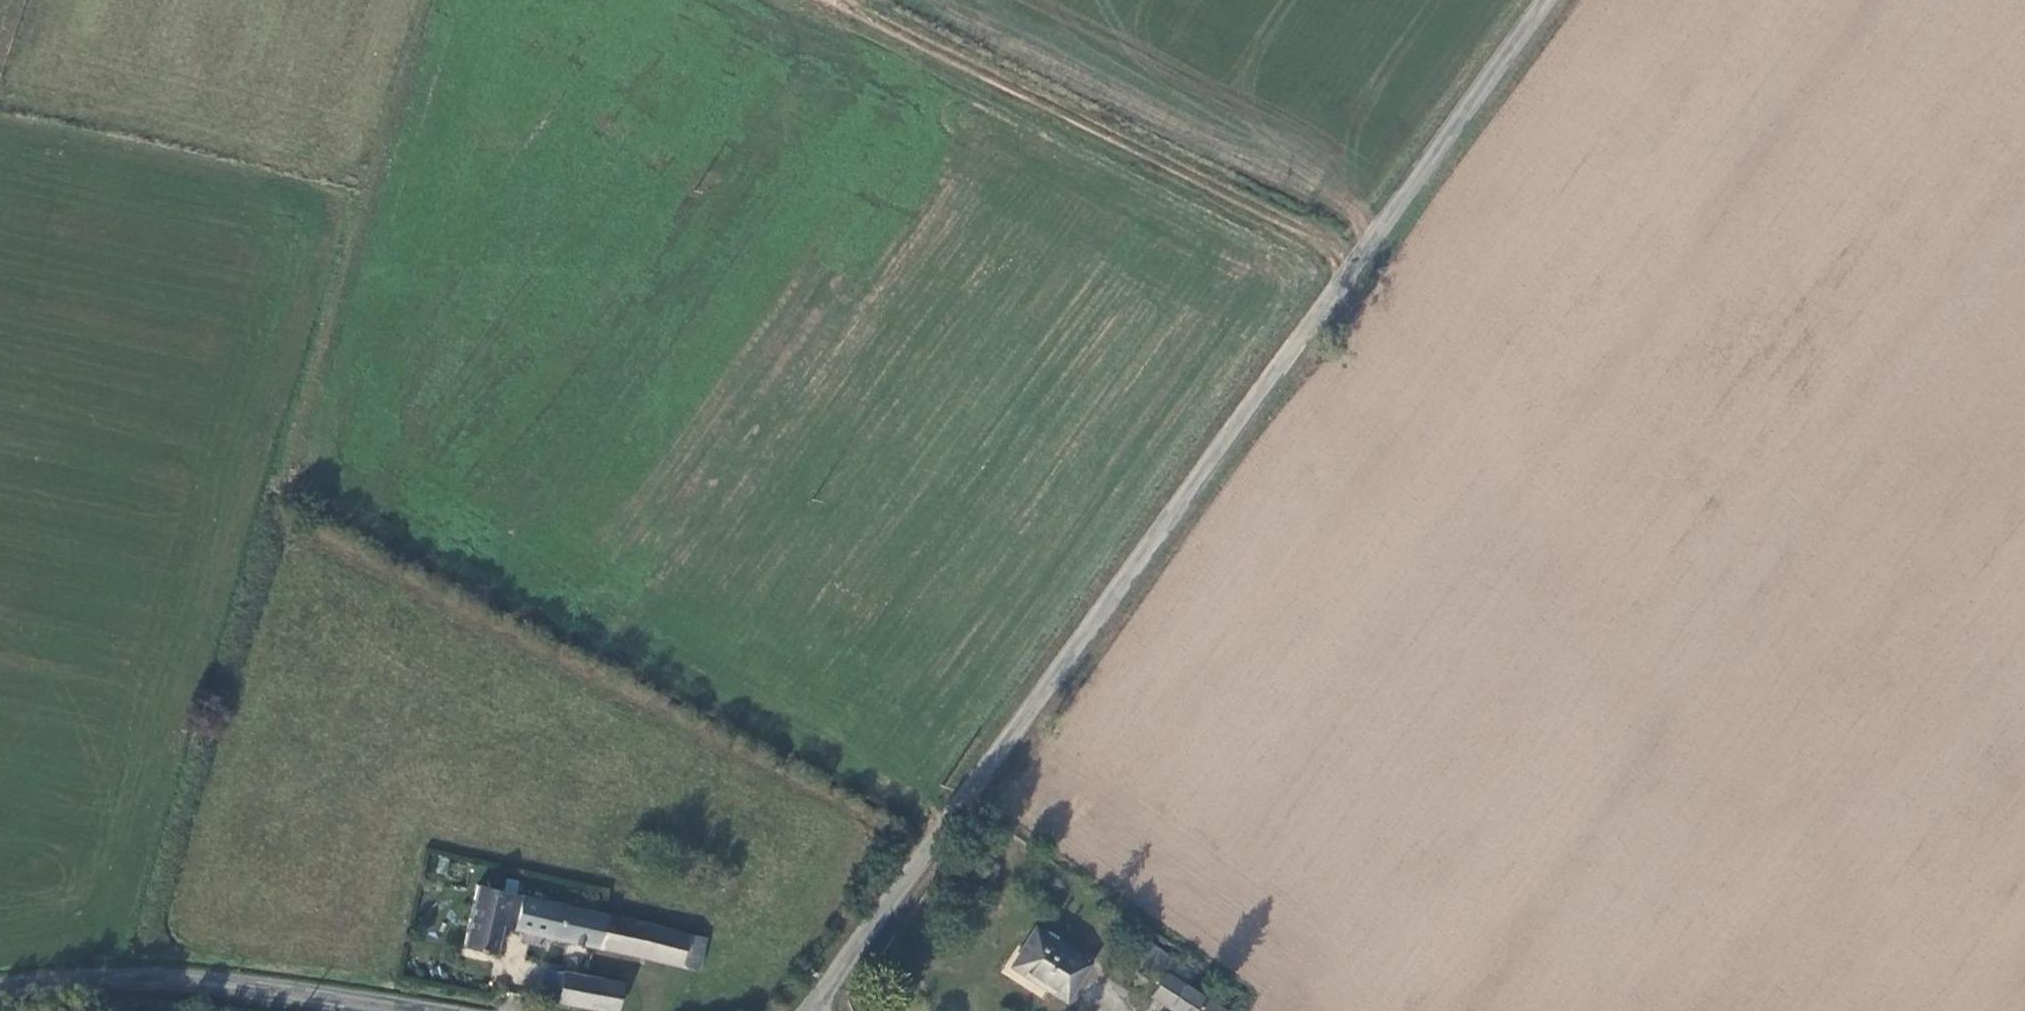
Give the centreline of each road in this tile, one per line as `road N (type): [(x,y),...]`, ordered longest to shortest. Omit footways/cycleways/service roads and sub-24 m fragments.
road 1 (unclassified): [(820,1010),(1550,0)]
road 2 (unclassified): [(0,995),(113,974),(420,1010)]

